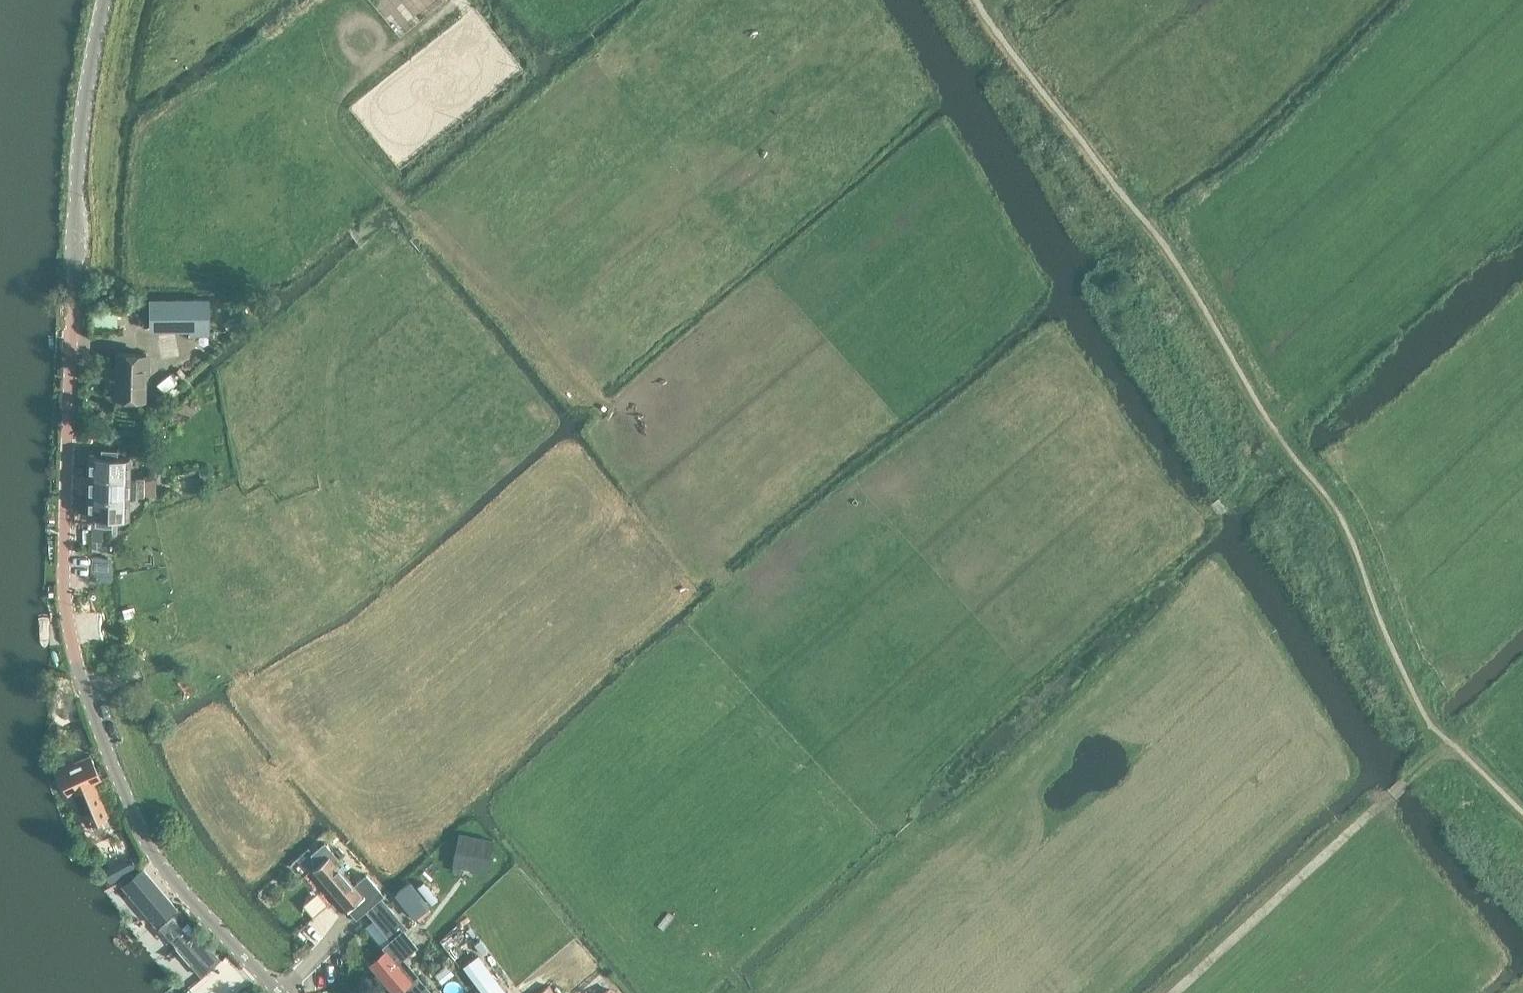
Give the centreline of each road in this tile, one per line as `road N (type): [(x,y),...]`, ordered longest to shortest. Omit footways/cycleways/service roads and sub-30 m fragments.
road 1 (unclassified): [(102,0),(83,114),(67,618),(86,695),(150,847),(280,992)]
road 2 (track): [(1522,814),(1428,721),(1352,537),(1324,490),(1271,423),(1164,245),(978,0)]
road 3 (track): [(1452,745),(1175,992)]
road 4 (track): [(284,738),(232,665),(212,654),(186,653),(85,692)]

